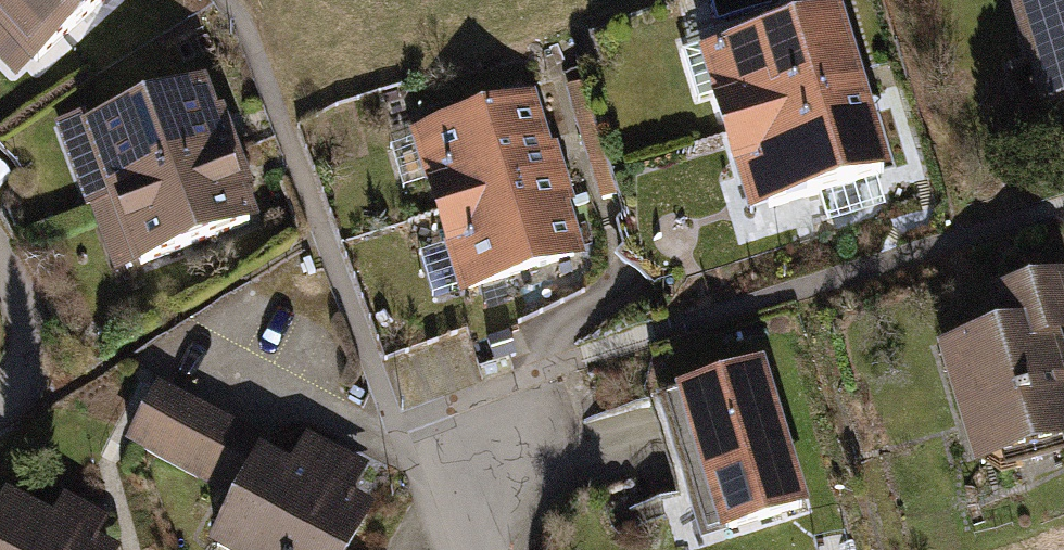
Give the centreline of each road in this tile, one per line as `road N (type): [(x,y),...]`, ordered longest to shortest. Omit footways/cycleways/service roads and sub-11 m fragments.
road 1 (residential): [(0,267),(24,358),(0,406)]

